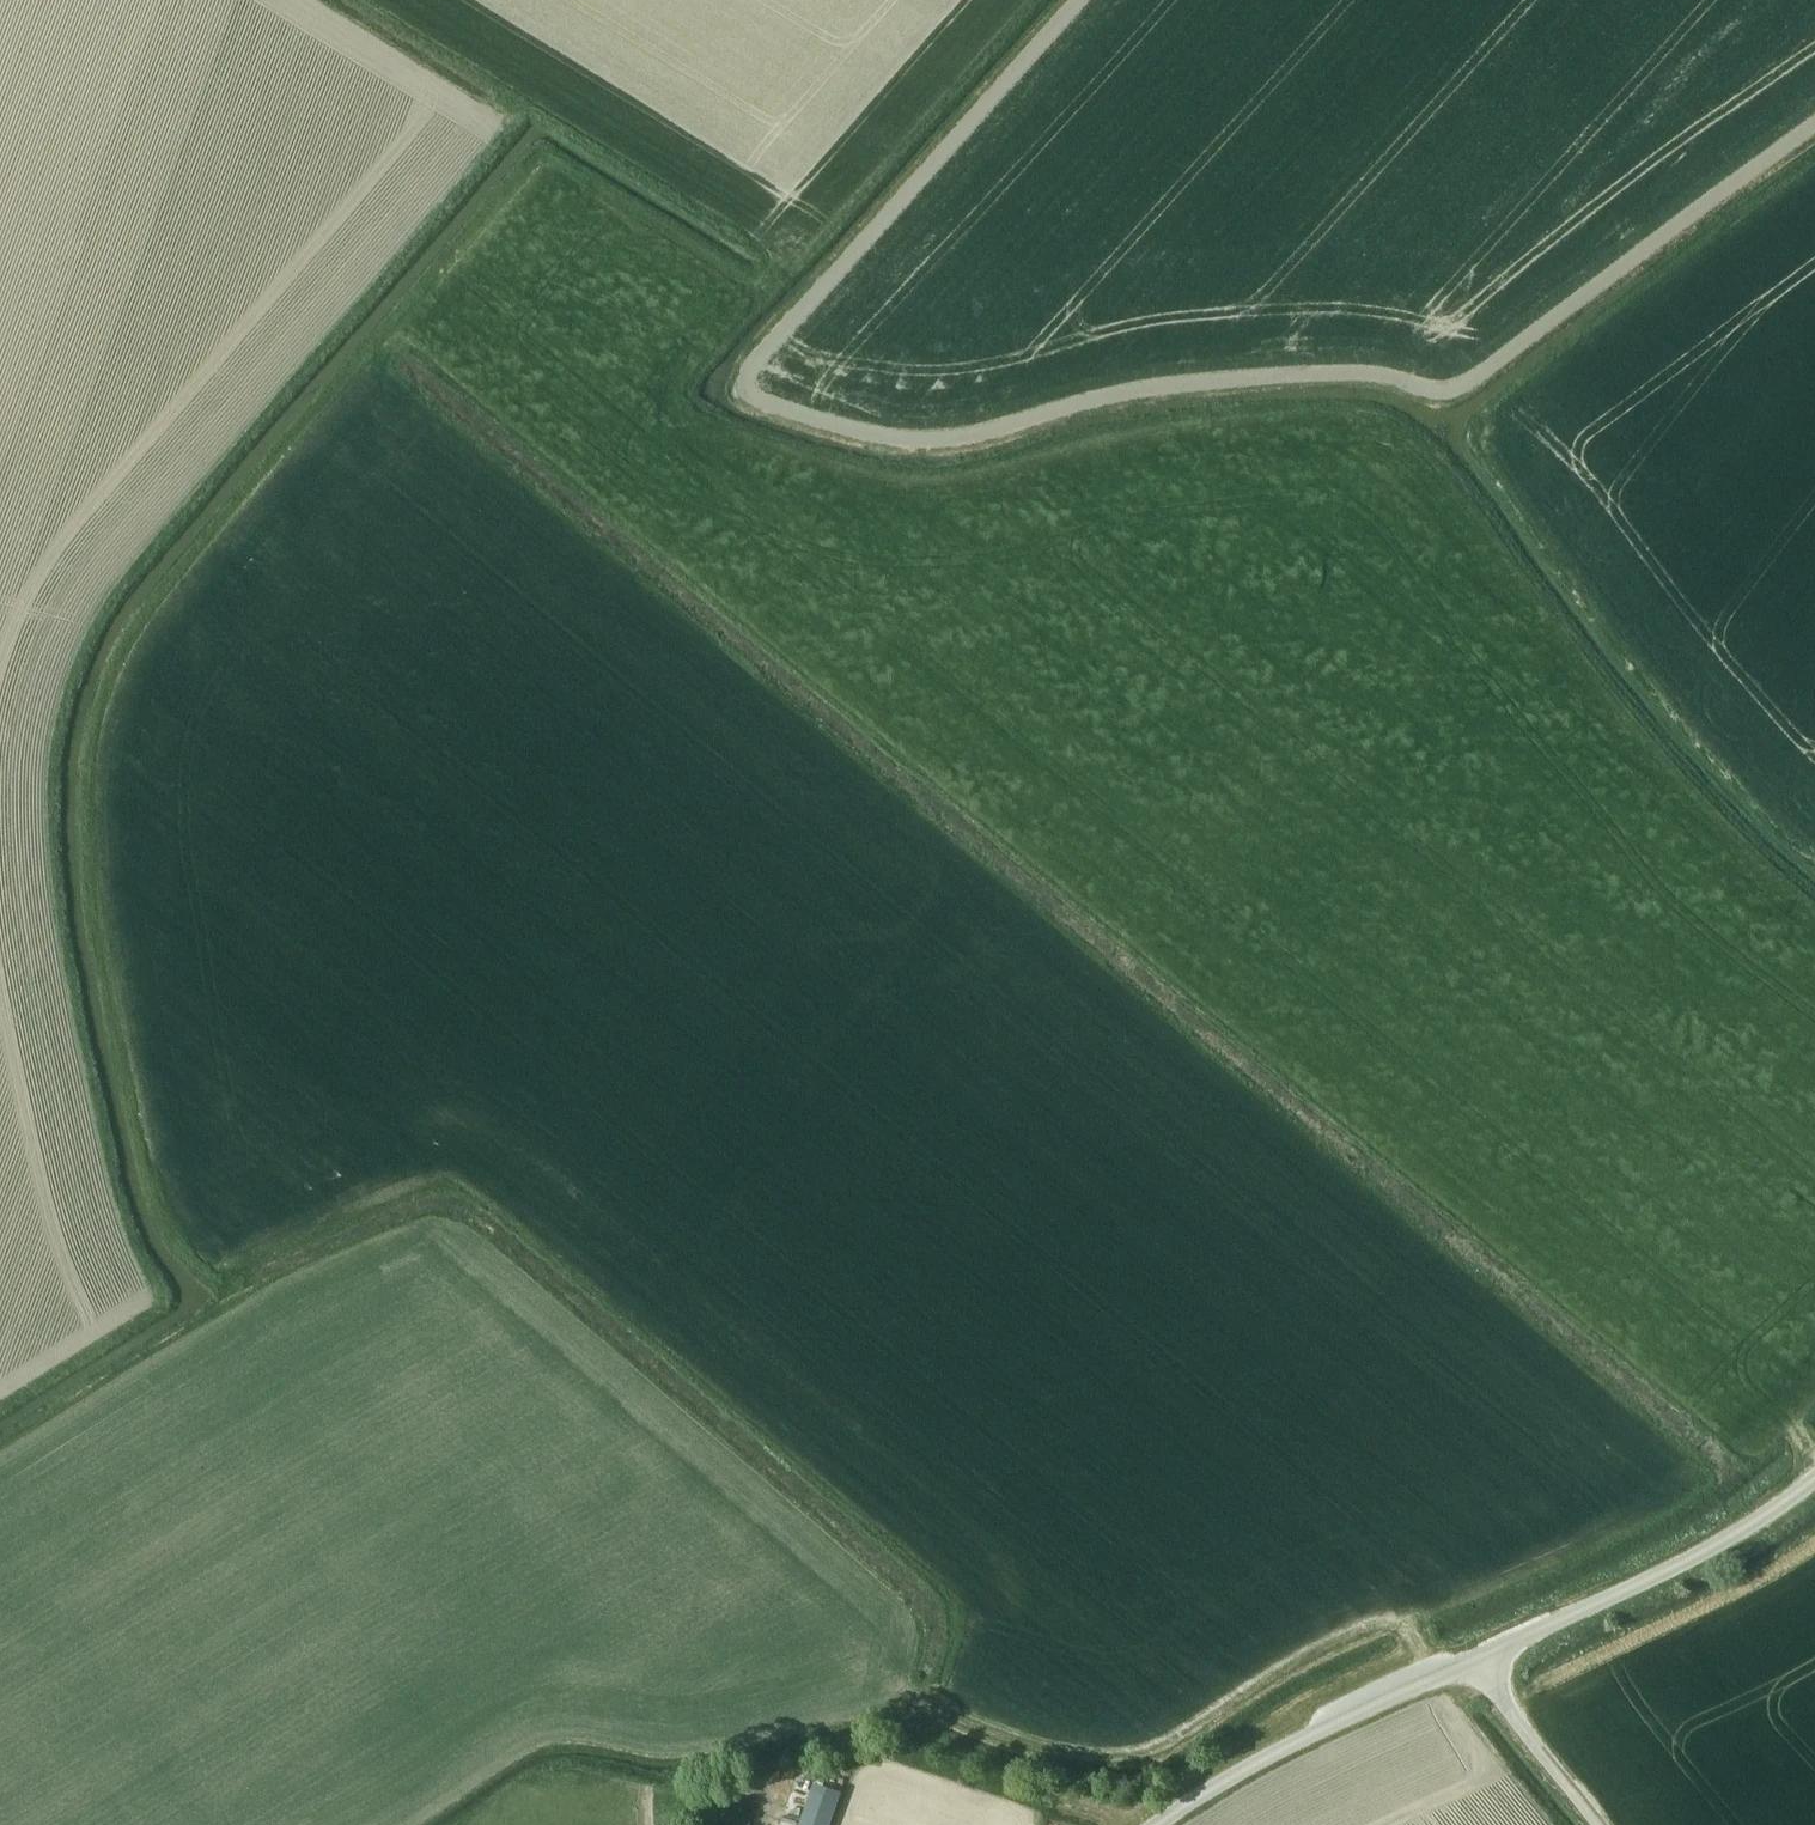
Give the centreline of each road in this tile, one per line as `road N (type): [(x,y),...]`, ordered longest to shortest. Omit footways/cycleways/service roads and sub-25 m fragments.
road 1 (tertiary): [(1158,1824),(1313,1731),(1814,1497)]

